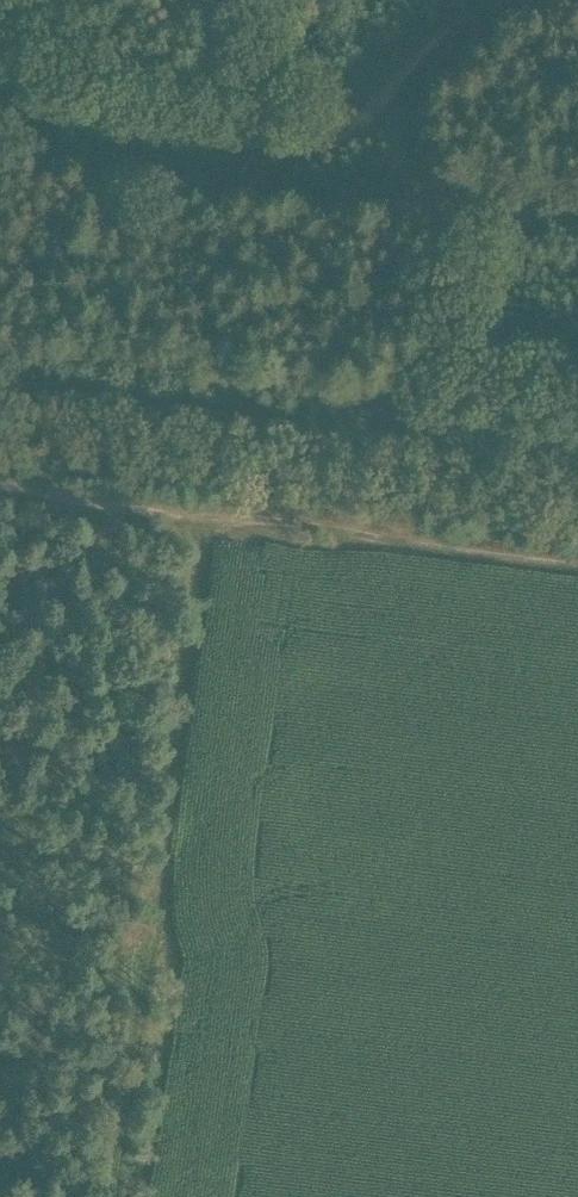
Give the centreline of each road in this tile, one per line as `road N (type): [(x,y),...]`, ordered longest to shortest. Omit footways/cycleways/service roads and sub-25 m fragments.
road 1 (track): [(199,507),(114,1196)]
road 2 (track): [(577,556),(0,481)]
road 3 (track): [(0,136),(287,173),(488,0)]
road 4 (track): [(287,173),(577,208)]

